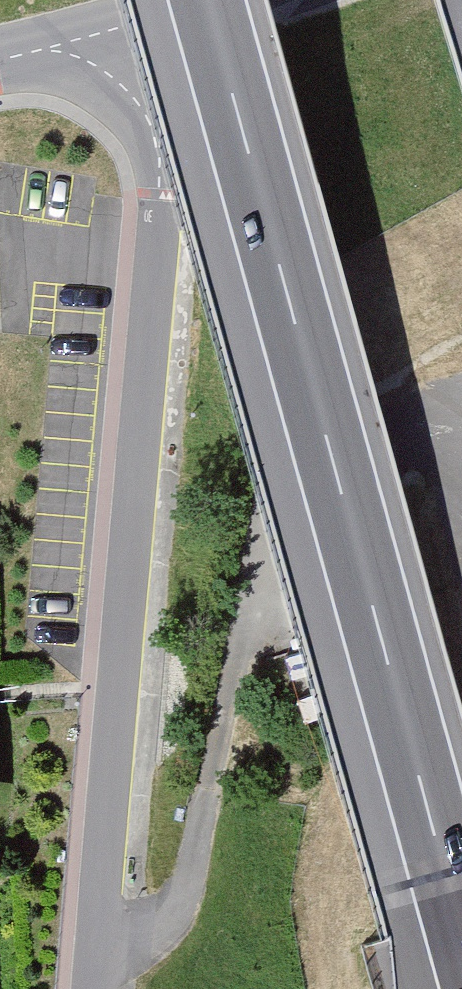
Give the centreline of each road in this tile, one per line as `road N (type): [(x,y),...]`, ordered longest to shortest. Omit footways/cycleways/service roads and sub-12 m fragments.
road 1 (motorway): [(204,0),(461,943)]
road 2 (residential): [(135,30),(158,196),(93,988)]
road 3 (unclassified): [(135,30),(0,60)]

